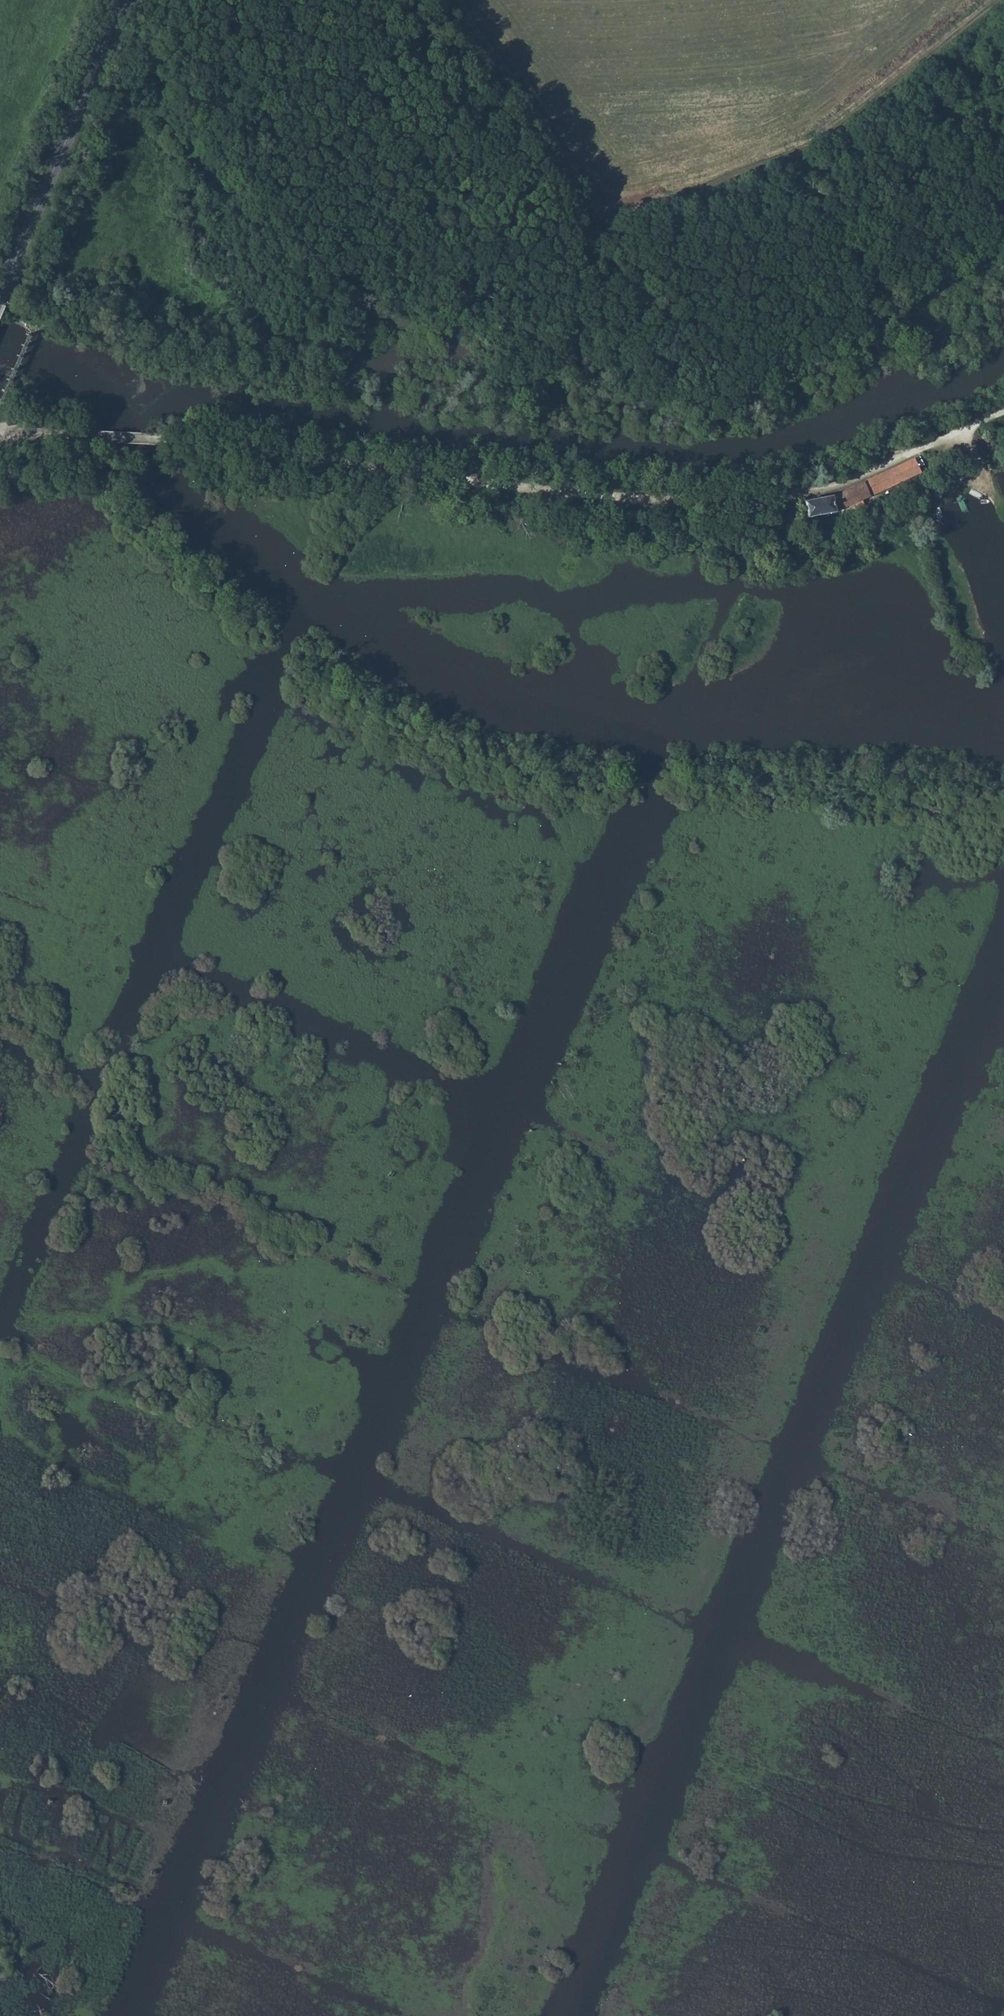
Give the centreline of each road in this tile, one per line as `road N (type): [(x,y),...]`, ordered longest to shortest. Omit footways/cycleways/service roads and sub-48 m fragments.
road 1 (track): [(445,0),(587,197),(624,209),(668,200),(821,139),(996,0)]
road 2 (tertiary): [(0,295),(123,0)]

